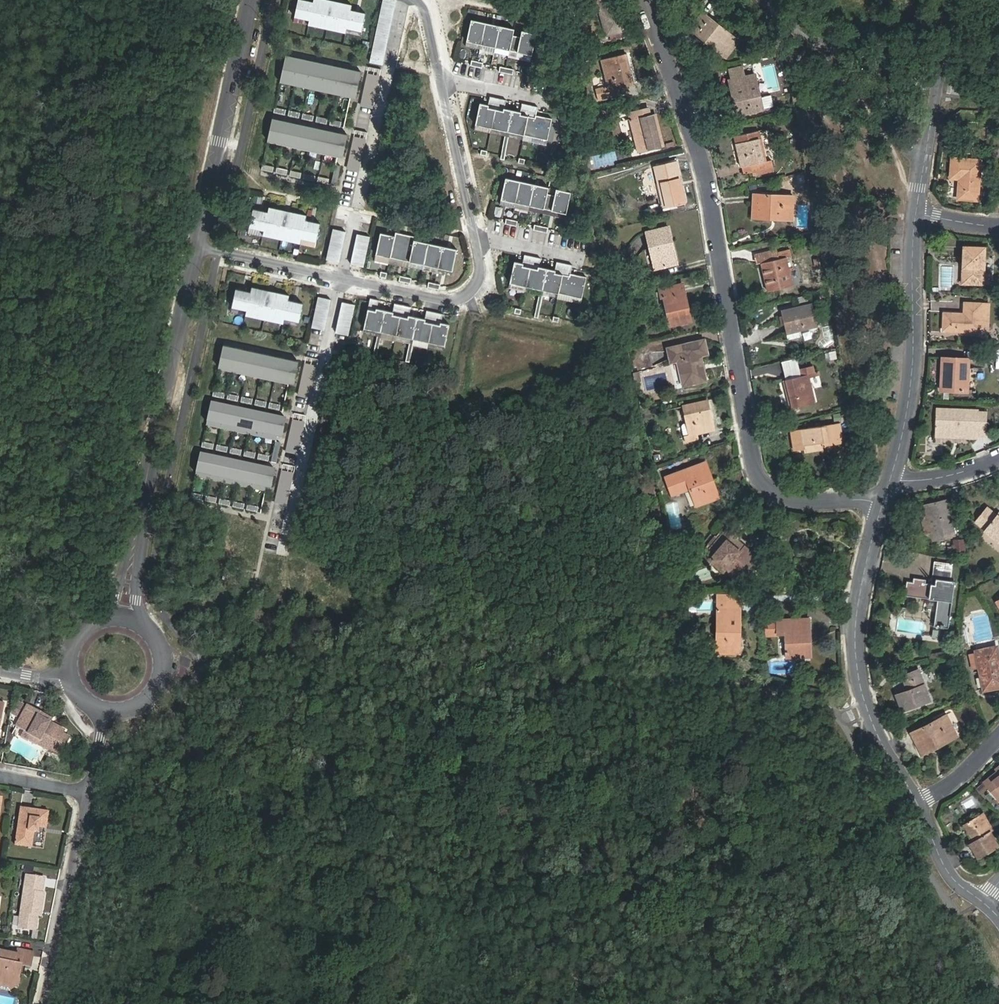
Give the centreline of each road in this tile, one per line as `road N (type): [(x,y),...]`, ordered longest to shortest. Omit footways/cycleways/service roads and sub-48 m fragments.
road 1 (residential): [(895,486),(853,502),(807,500),(770,483),(755,448),(707,169),(645,0)]
road 2 (residential): [(415,0),(424,10),(480,272),(471,292),(450,302),(199,251)]
road 3 (residential): [(121,617),(199,251)]
road 4 (residential): [(915,801),(863,701),(854,643),(865,570),(895,486)]
road 5 (residential): [(895,486),(912,371),(915,213)]
road 6 (residential): [(199,251),(254,0)]
road 7 (residential): [(915,213),(959,0)]
road 8 (residential): [(87,794),(43,1003)]
road 9 (residential): [(110,710),(151,695),(164,669),(158,640),(121,617)]
road 10 (residential): [(991,907),(947,870),(915,801)]

